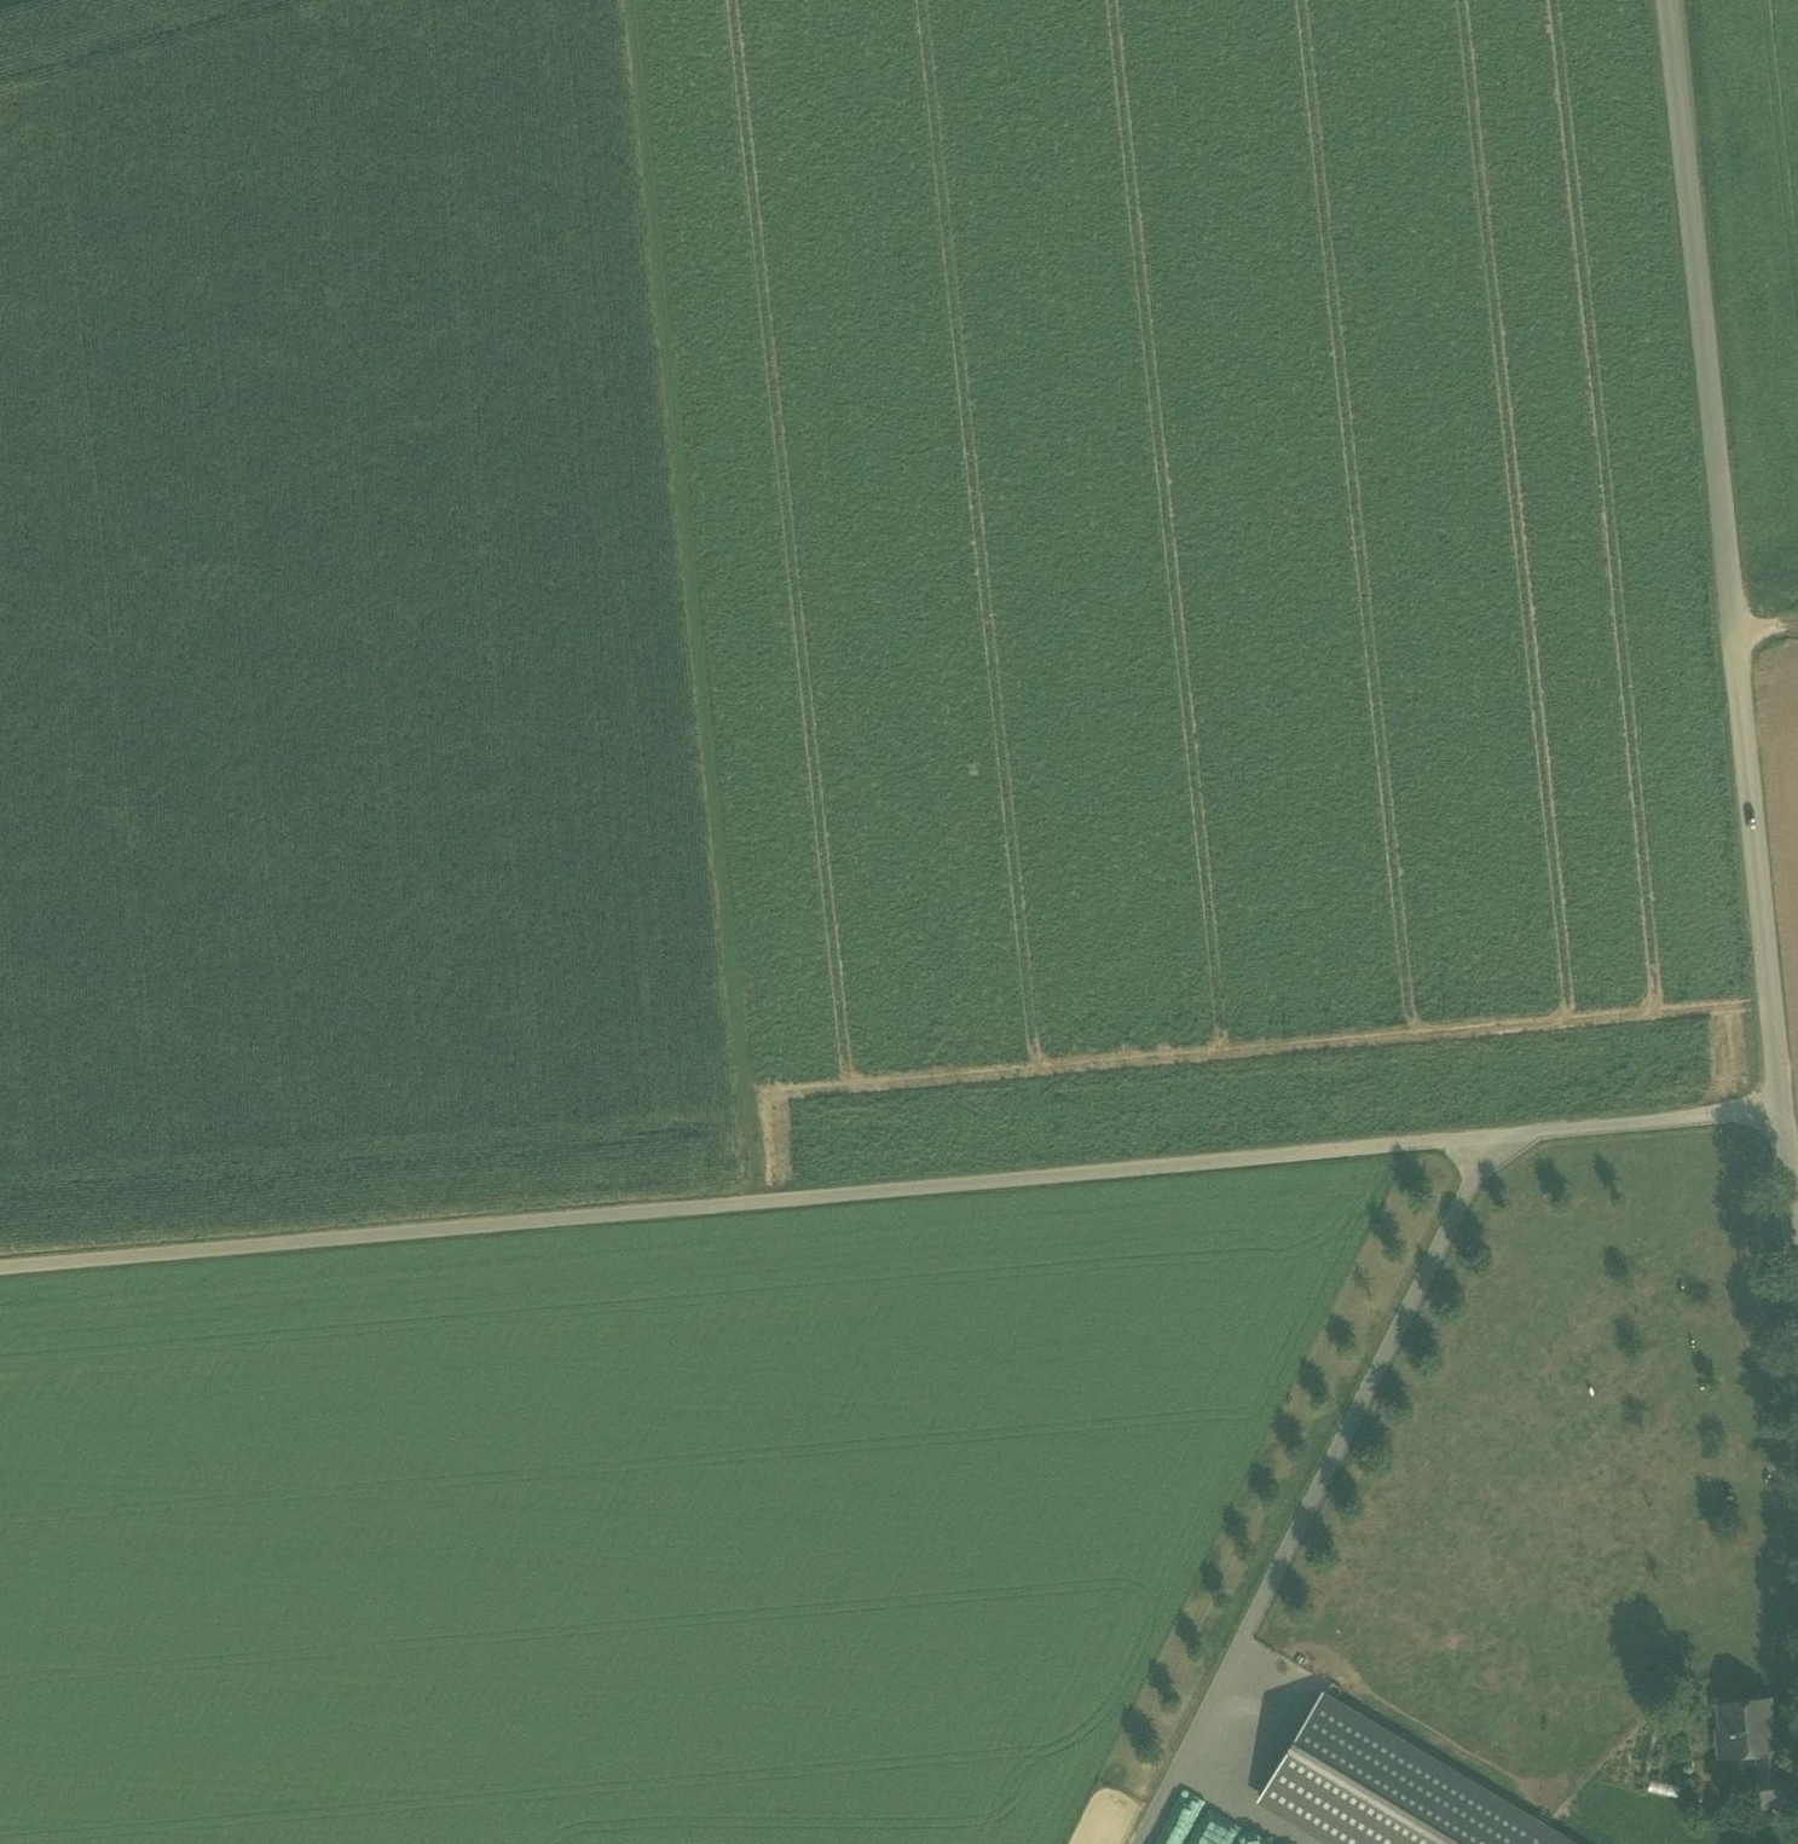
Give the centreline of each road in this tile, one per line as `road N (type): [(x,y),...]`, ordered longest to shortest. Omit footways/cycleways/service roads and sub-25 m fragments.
road 1 (track): [(1774,1117),(717,1195),(0,1262)]
road 2 (unclassified): [(1674,0),(1797,1341)]

